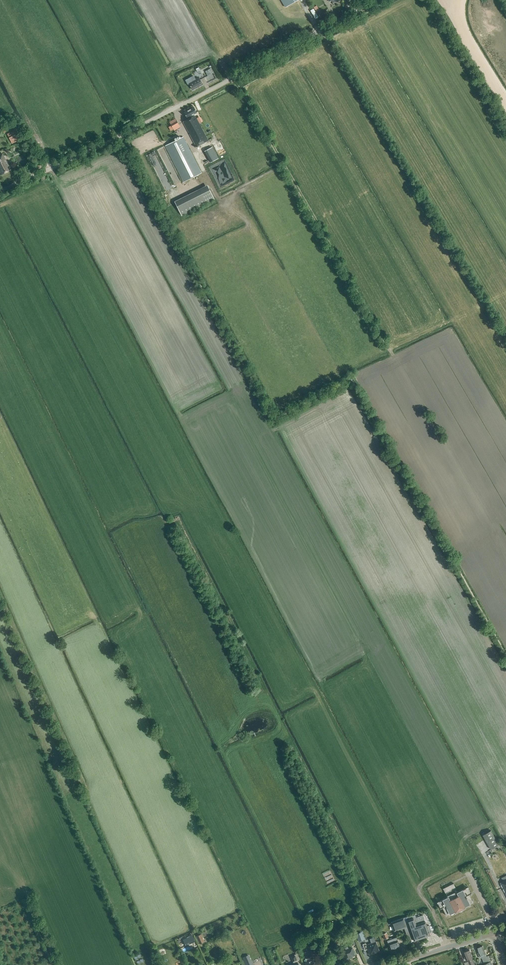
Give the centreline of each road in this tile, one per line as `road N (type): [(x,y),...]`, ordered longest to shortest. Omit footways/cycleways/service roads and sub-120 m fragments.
road 1 (unclassified): [(0,190),(375,0)]

